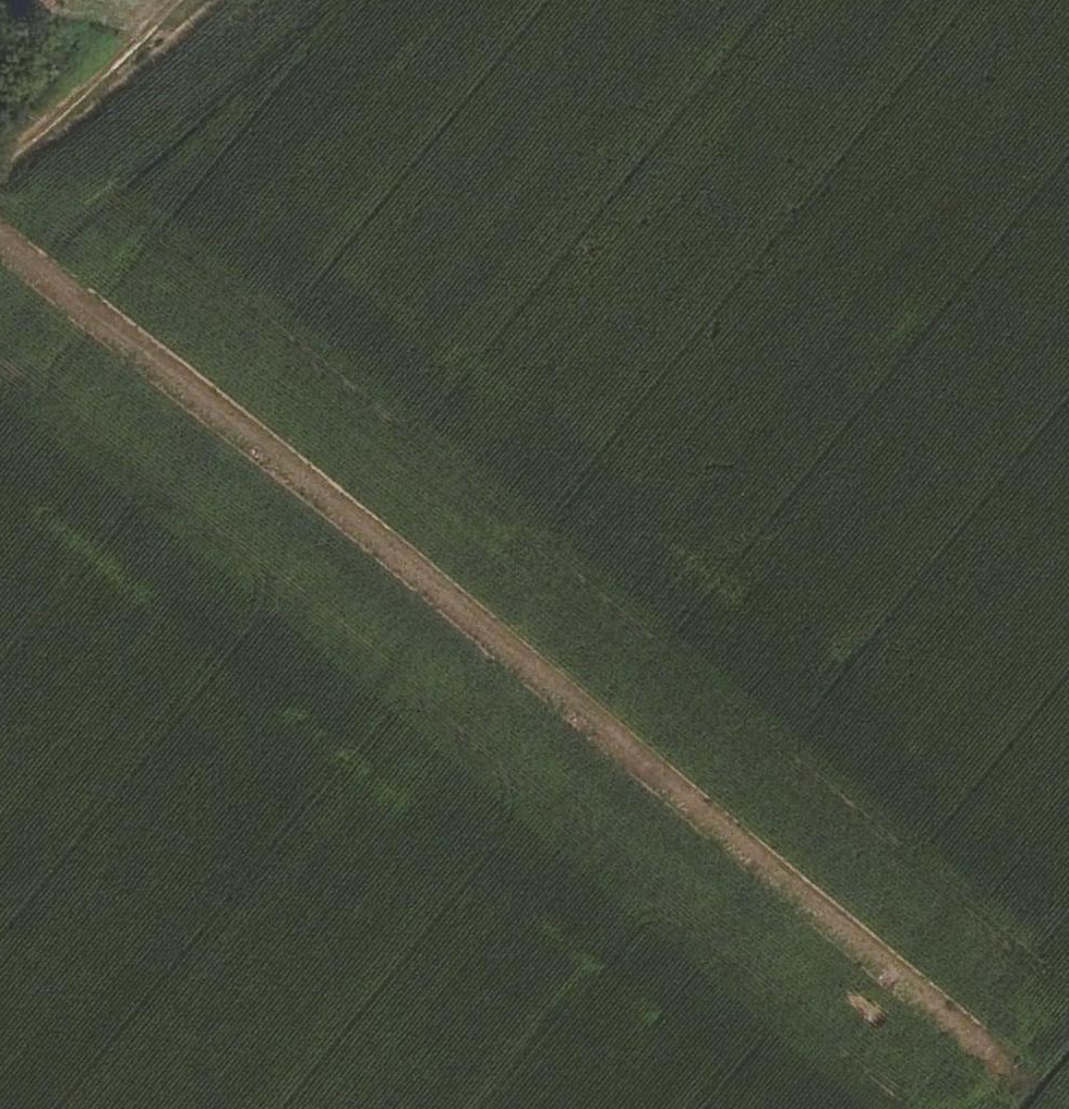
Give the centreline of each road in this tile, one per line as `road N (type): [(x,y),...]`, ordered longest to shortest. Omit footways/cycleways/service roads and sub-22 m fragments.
road 1 (track): [(189,0),(16,178),(0,183)]

